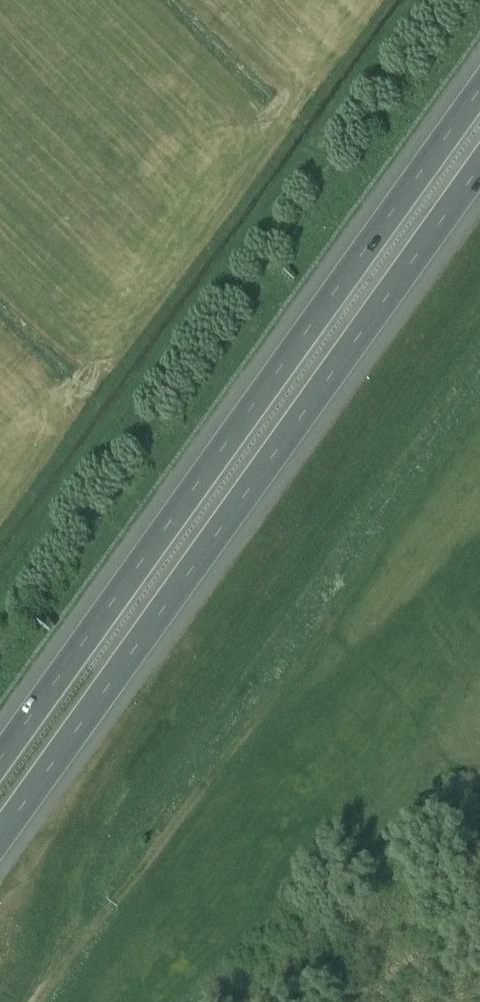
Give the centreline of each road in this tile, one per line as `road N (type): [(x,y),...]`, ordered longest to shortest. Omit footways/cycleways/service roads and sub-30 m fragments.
road 1 (motorway): [(0,842),(479,169)]
road 2 (motorway): [(479,94),(0,759)]

